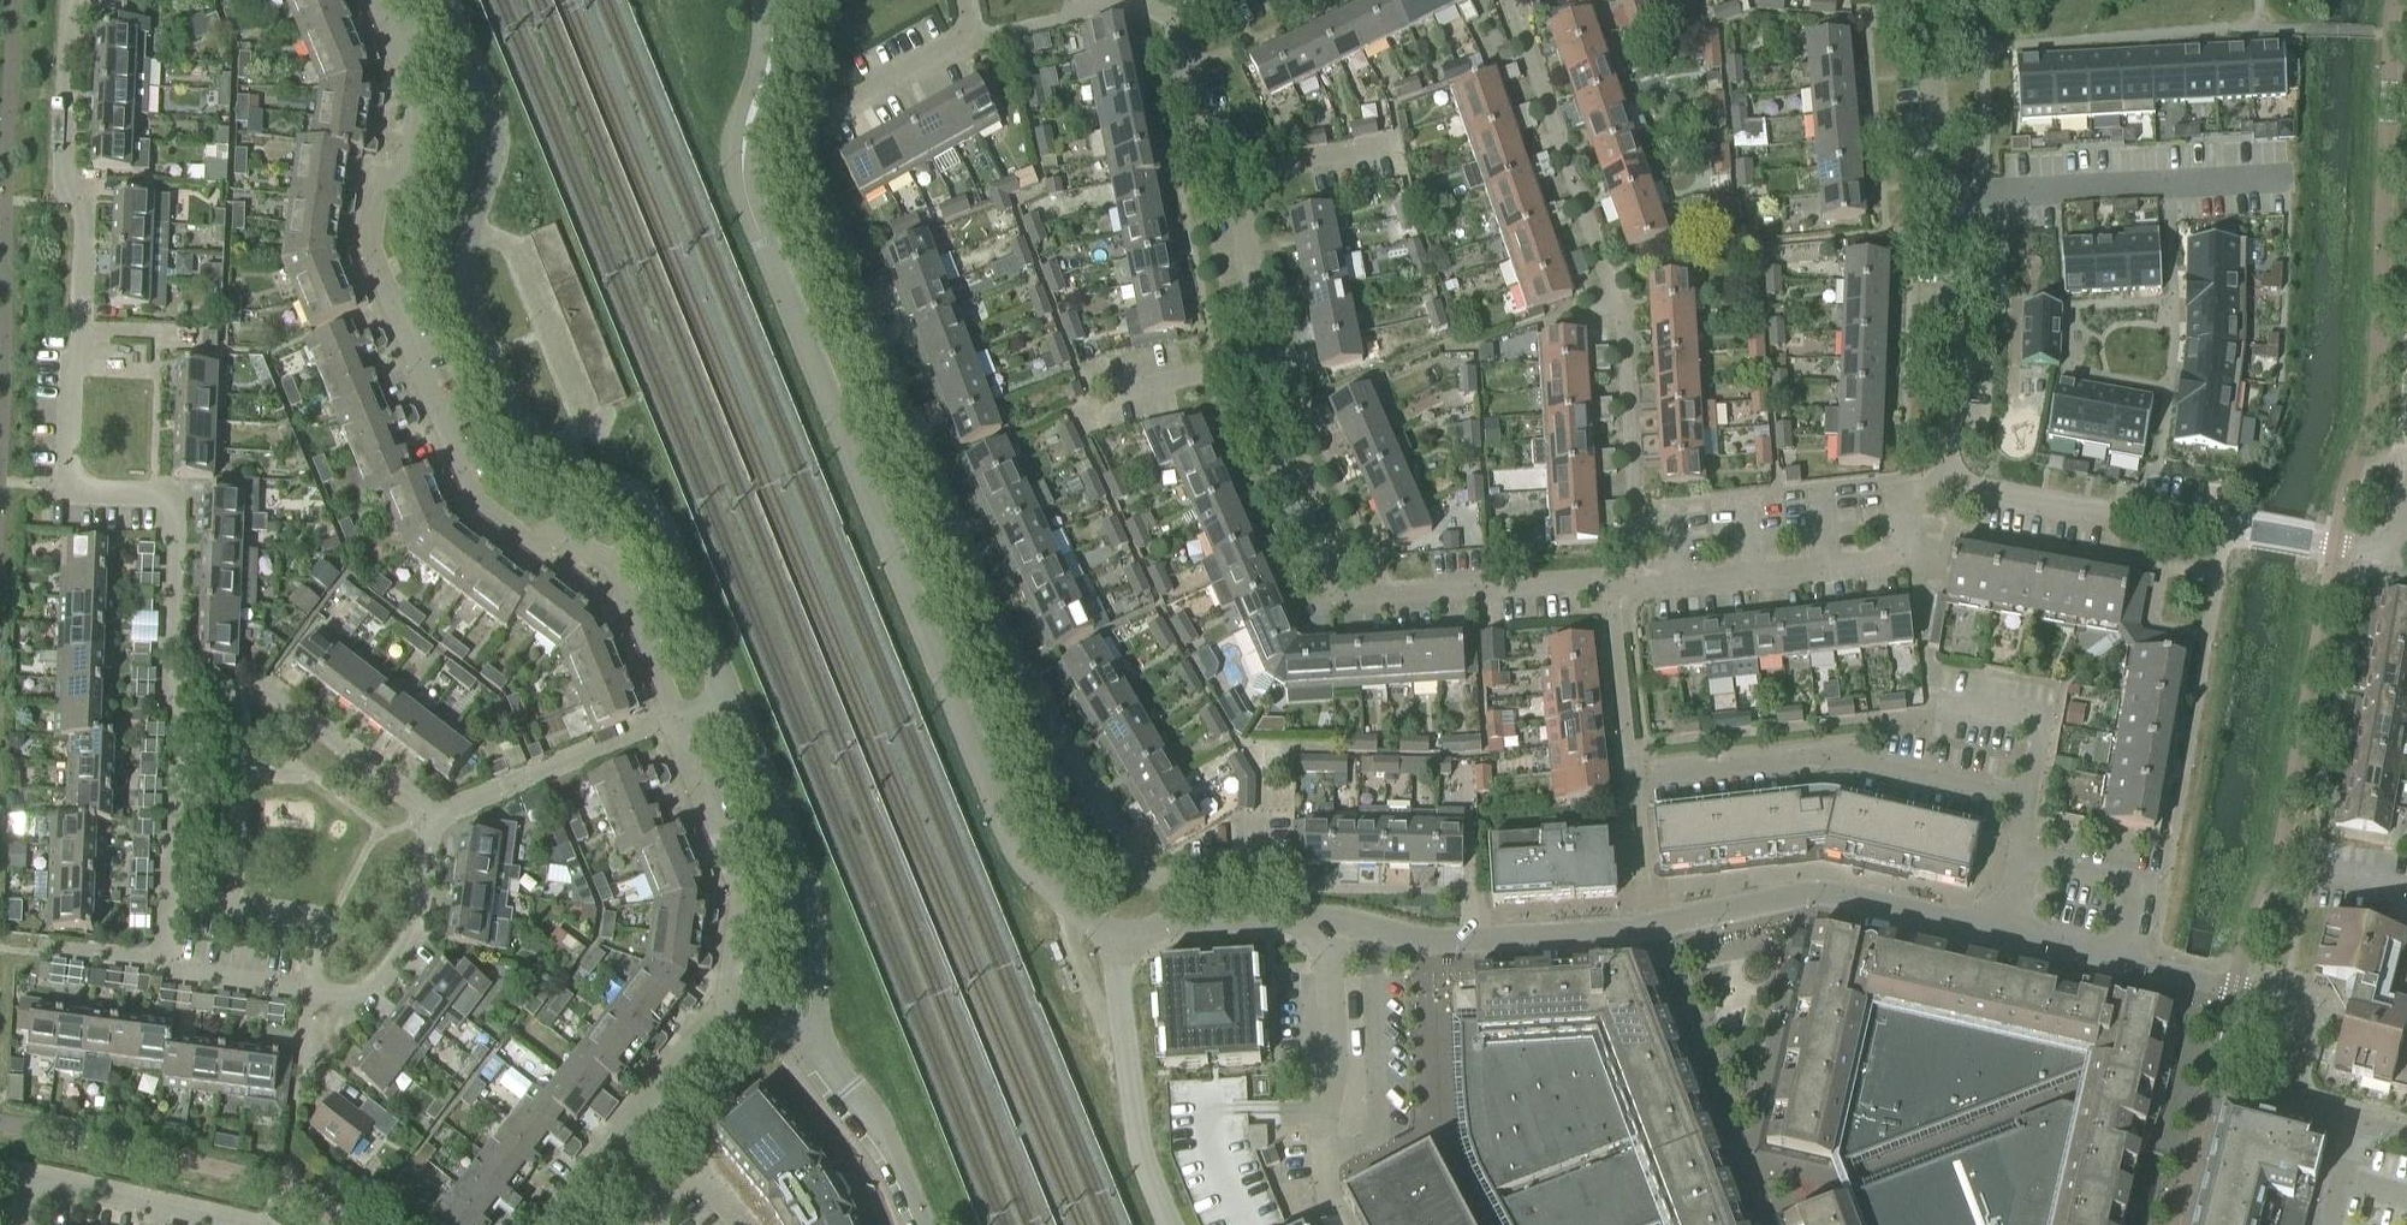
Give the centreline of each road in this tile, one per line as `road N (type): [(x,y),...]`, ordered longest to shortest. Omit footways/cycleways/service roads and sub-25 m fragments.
road 1 (residential): [(1610,581),(1353,598),(1329,587),(1265,439),(1258,373),(1266,341),(1234,186),(1203,170),(1177,33),(1188,11),(1208,0)]
road 2 (residential): [(674,722),(611,561),(552,539),(532,546),(476,503),(370,249),(378,182),(398,176),(421,111),(375,0)]
road 3 (residential): [(2149,969),(1818,893),(1622,932),(1448,942),(1328,919)]
road 4 (residential): [(729,700),(661,533),(635,504),(531,450),(465,306),(455,238),(489,129),(444,0)]
road 5 (residential): [(169,685),(172,507),(153,496),(81,493),(67,478),(83,224),(62,169),(68,27),(79,0)]
road 6 (residential): [(1946,483),(2373,551),(2393,546),(2406,517)]
road 7 (tertiary): [(938,664),(777,276)]
road 8 (residential): [(842,249),(1004,635)]
road 9 (residential): [(433,816),(416,935),(367,999),(179,973),(165,963)]
road 10 (residential): [(1610,581),(1640,586),(1888,557),(1902,546),(1914,503),(1946,483)]
road 11 (residential): [(809,1034),(796,869),(729,700)]
road 12 (residential): [(842,249),(805,156),(805,137),(816,122),(958,42),(966,31),(965,0)]
road 13 (tertiary): [(1113,933),(1019,854),(938,664)]
road 14 (residential): [(2289,178),(1961,196)]
road 15 (residential): [(722,1033),(740,893),(674,722)]
road 16 (residential): [(1341,1224),(1326,1191),(1322,1107),(1334,1071),(1328,919)]
road 17 (residential): [(433,816),(272,689),(169,685)]
road 18 (residential): [(1113,933),(1138,1143),(1172,1224)]
road 19 (residential): [(1004,635),(1145,871),(1162,879)]
road 20 (residential): [(1946,483),(1961,196)]
road 21 (tertiary): [(777,276),(742,171),(770,56),(768,0)]
road 22 (residential): [(165,963),(178,708),(169,685)]
road 23 (residential): [(2406,1136),(2294,1104),(2286,1087),(2296,1012),(2235,989)]
road 24 (residential): [(674,722),(433,816)]
road 25 (residential): [(237,1224),(32,1179),(22,1224)]
road 26 (residential): [(568,1224),(609,1170),(616,1139),(702,1038),(722,1033)]
road 27 (residential): [(919,1224),(879,1128),(809,1034)]
road 28 (residential): [(1328,919),(1196,917),(1113,933)]
road 29 (residential): [(1961,196),(1940,164),(1925,0)]
road 30 (residential): [(165,963),(42,948)]

